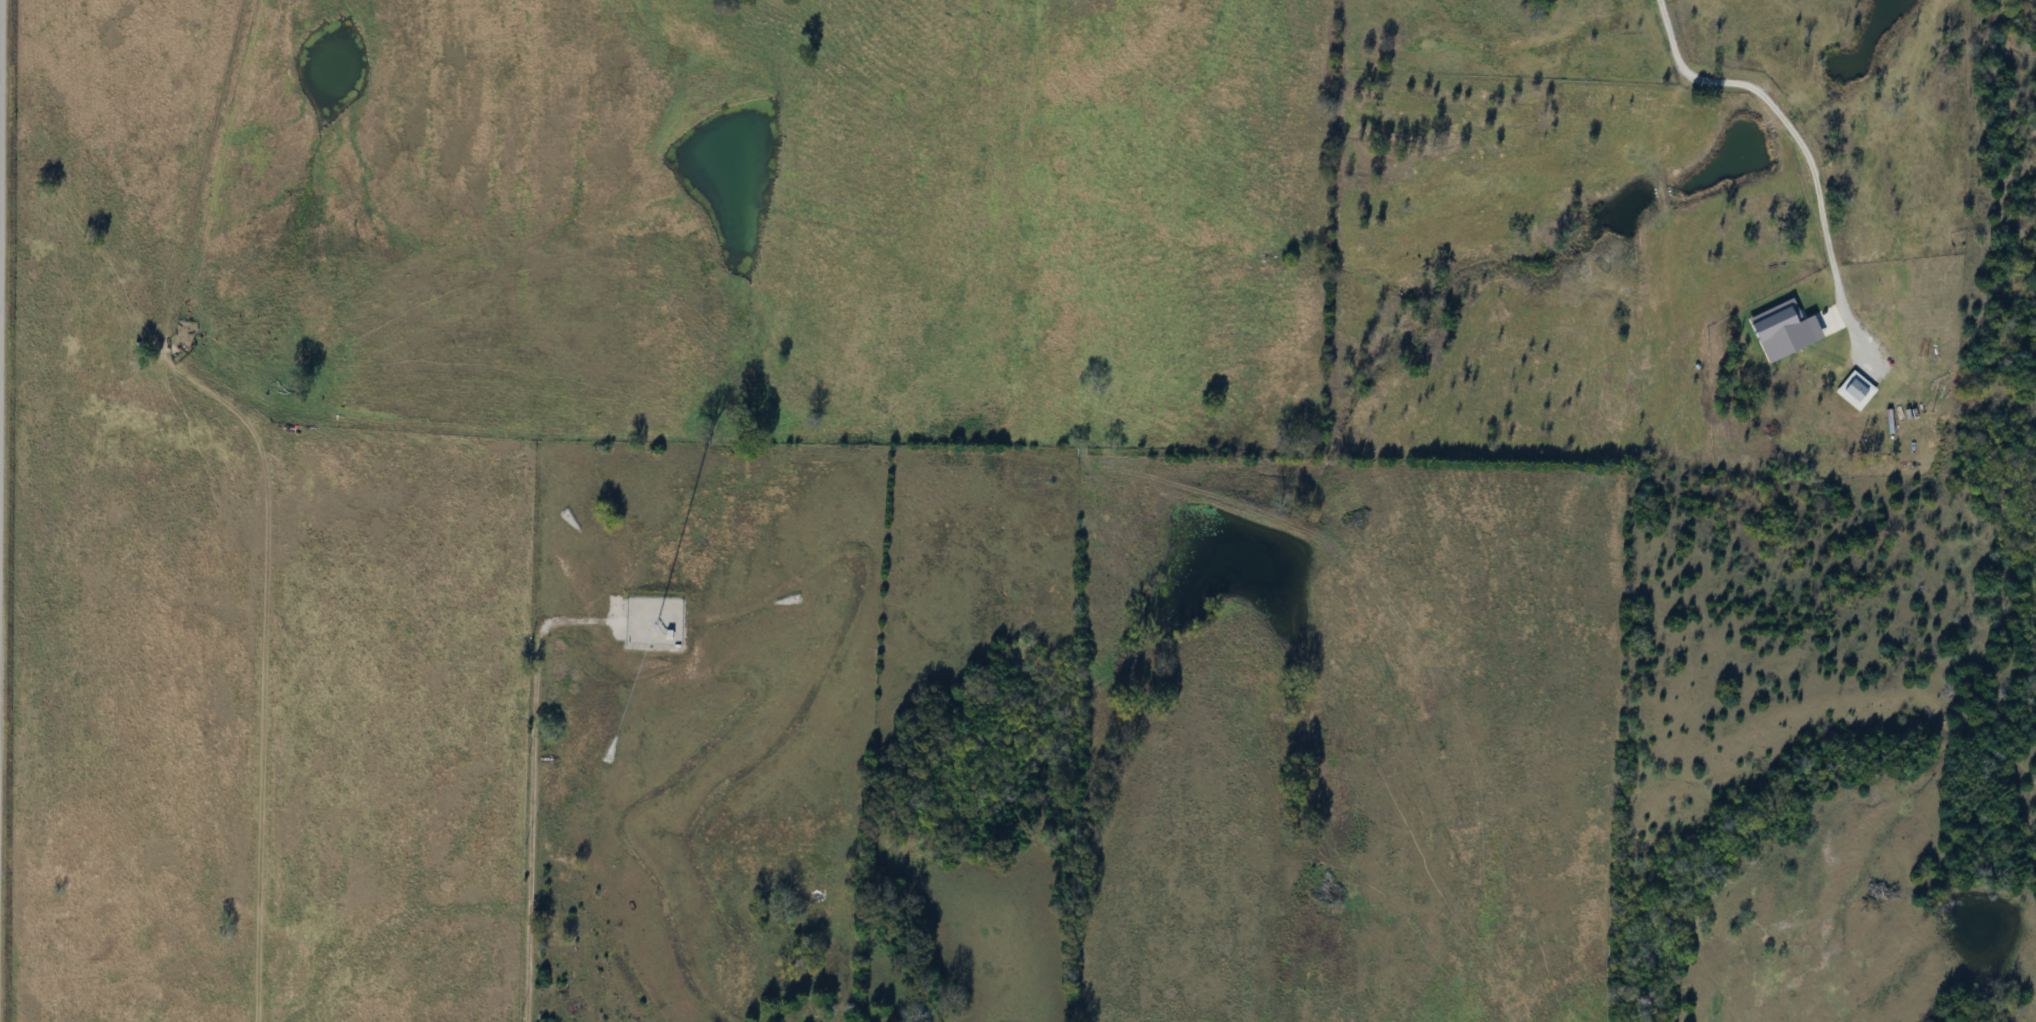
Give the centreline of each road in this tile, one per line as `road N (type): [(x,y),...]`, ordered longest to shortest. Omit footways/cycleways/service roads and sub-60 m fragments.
road 1 (residential): [(526,1021),(536,633)]

